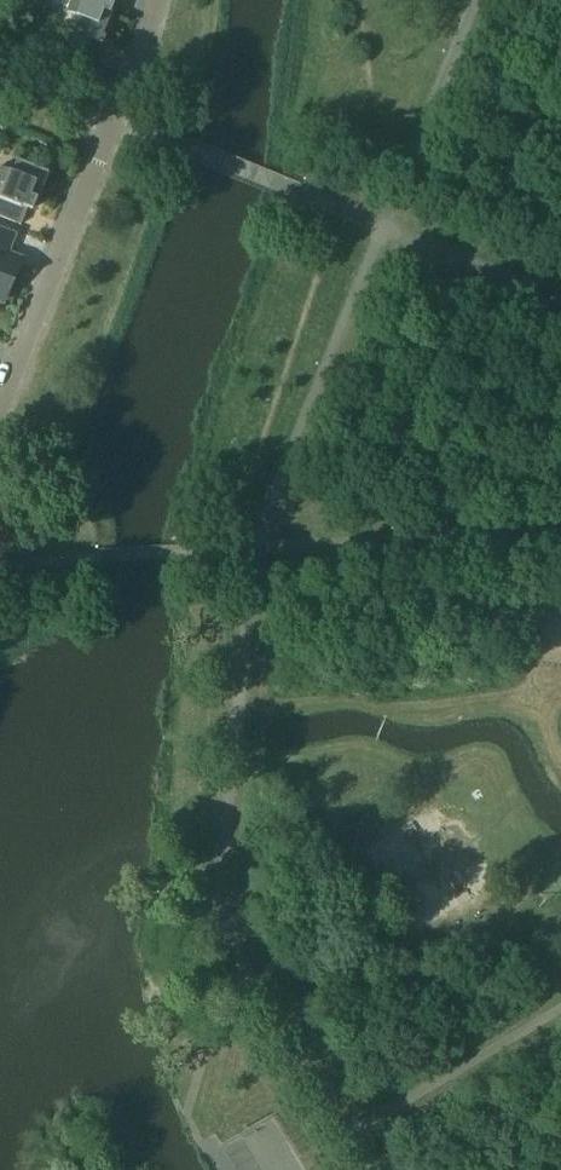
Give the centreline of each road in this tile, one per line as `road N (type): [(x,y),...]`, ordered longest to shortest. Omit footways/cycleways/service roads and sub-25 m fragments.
road 1 (residential): [(0,403),(158,0)]

